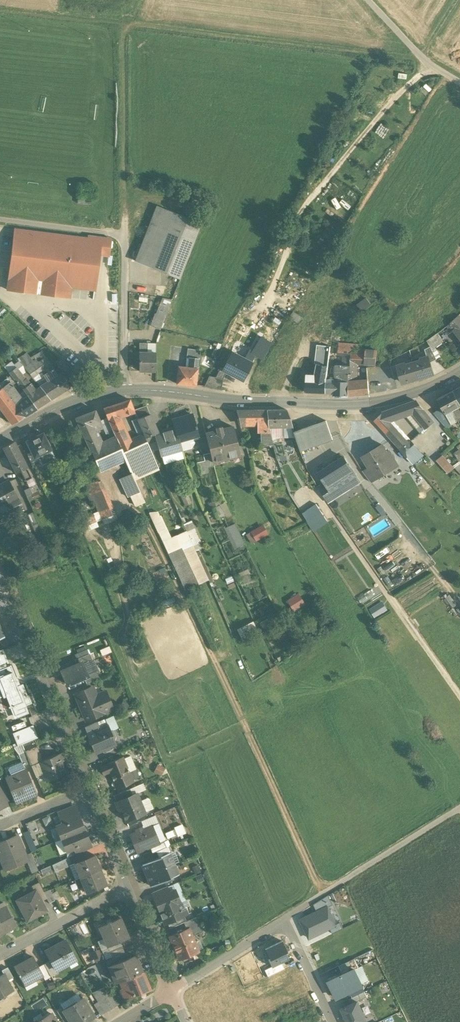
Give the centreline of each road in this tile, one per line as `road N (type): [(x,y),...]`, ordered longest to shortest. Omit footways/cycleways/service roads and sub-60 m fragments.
road 1 (track): [(325,893),(199,624),(144,516),(129,512),(113,481)]
road 2 (tertiary): [(459,373),(419,393),(349,405),(124,391)]
road 3 (residential): [(172,991),(283,919),(332,1021)]
road 4 (track): [(459,696),(324,501)]
road 5 (residential): [(0,573),(87,791)]
road 6 (track): [(283,919),(459,807)]
road 7 (residential): [(124,391),(124,237)]
road 8 (residential): [(127,889),(0,957)]
road 9 (tertiary): [(124,391),(69,404),(0,441)]
road 10 (track): [(0,221),(124,237)]
road 11 (track): [(369,0),(459,85)]

